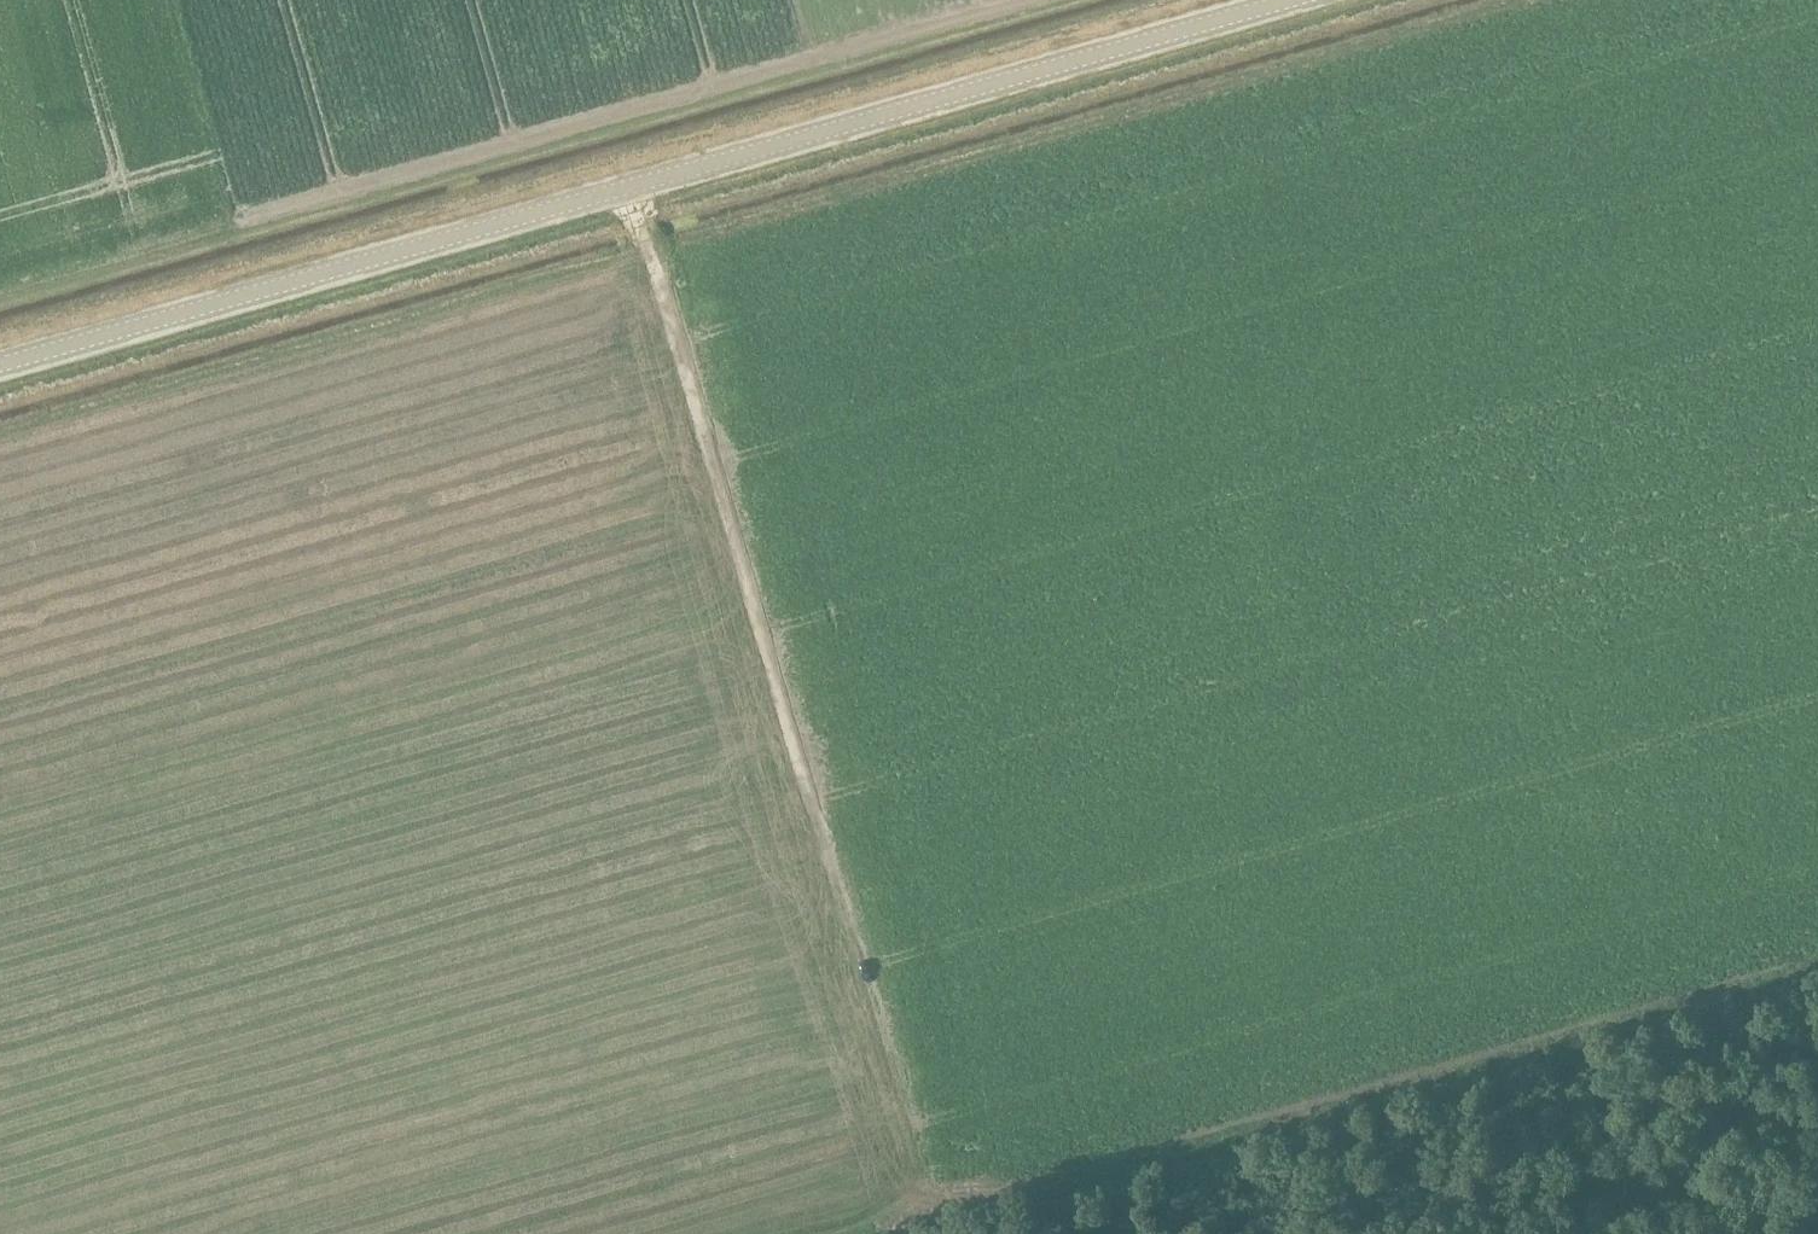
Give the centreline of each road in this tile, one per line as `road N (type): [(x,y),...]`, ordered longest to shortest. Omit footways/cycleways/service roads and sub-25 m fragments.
road 1 (tertiary): [(0,363),(1284,0)]
road 2 (track): [(627,186),(932,1208)]

